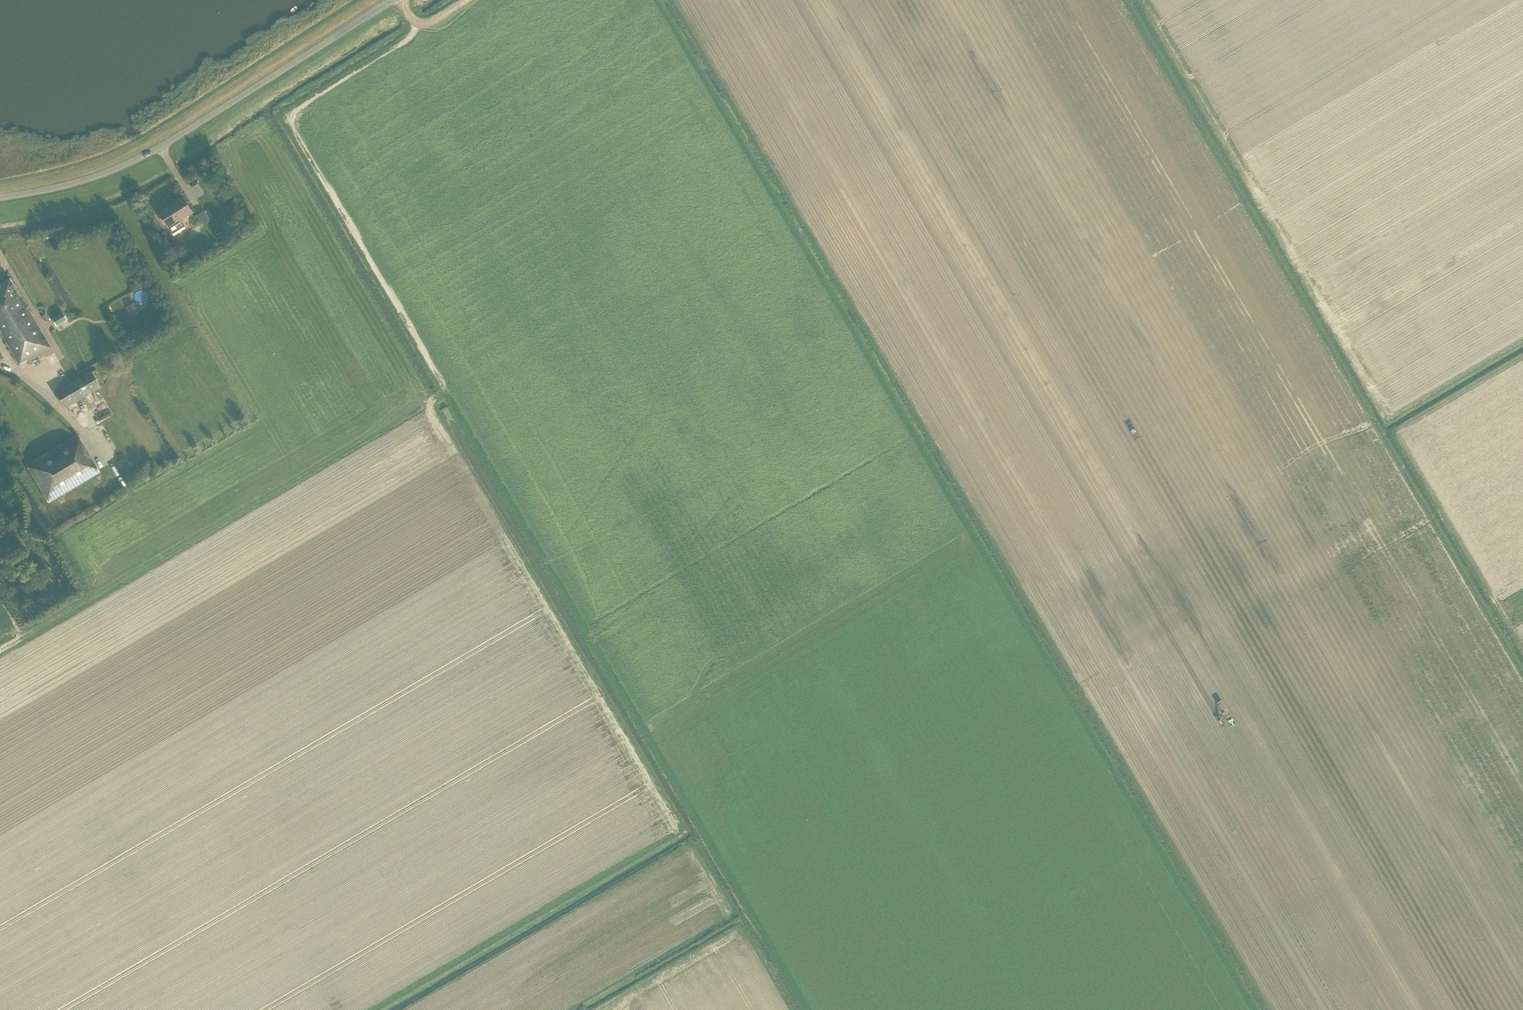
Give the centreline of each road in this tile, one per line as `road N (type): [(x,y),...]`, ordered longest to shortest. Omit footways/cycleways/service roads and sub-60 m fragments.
road 1 (unclassified): [(0,198),(104,173),(163,146),(393,0)]

